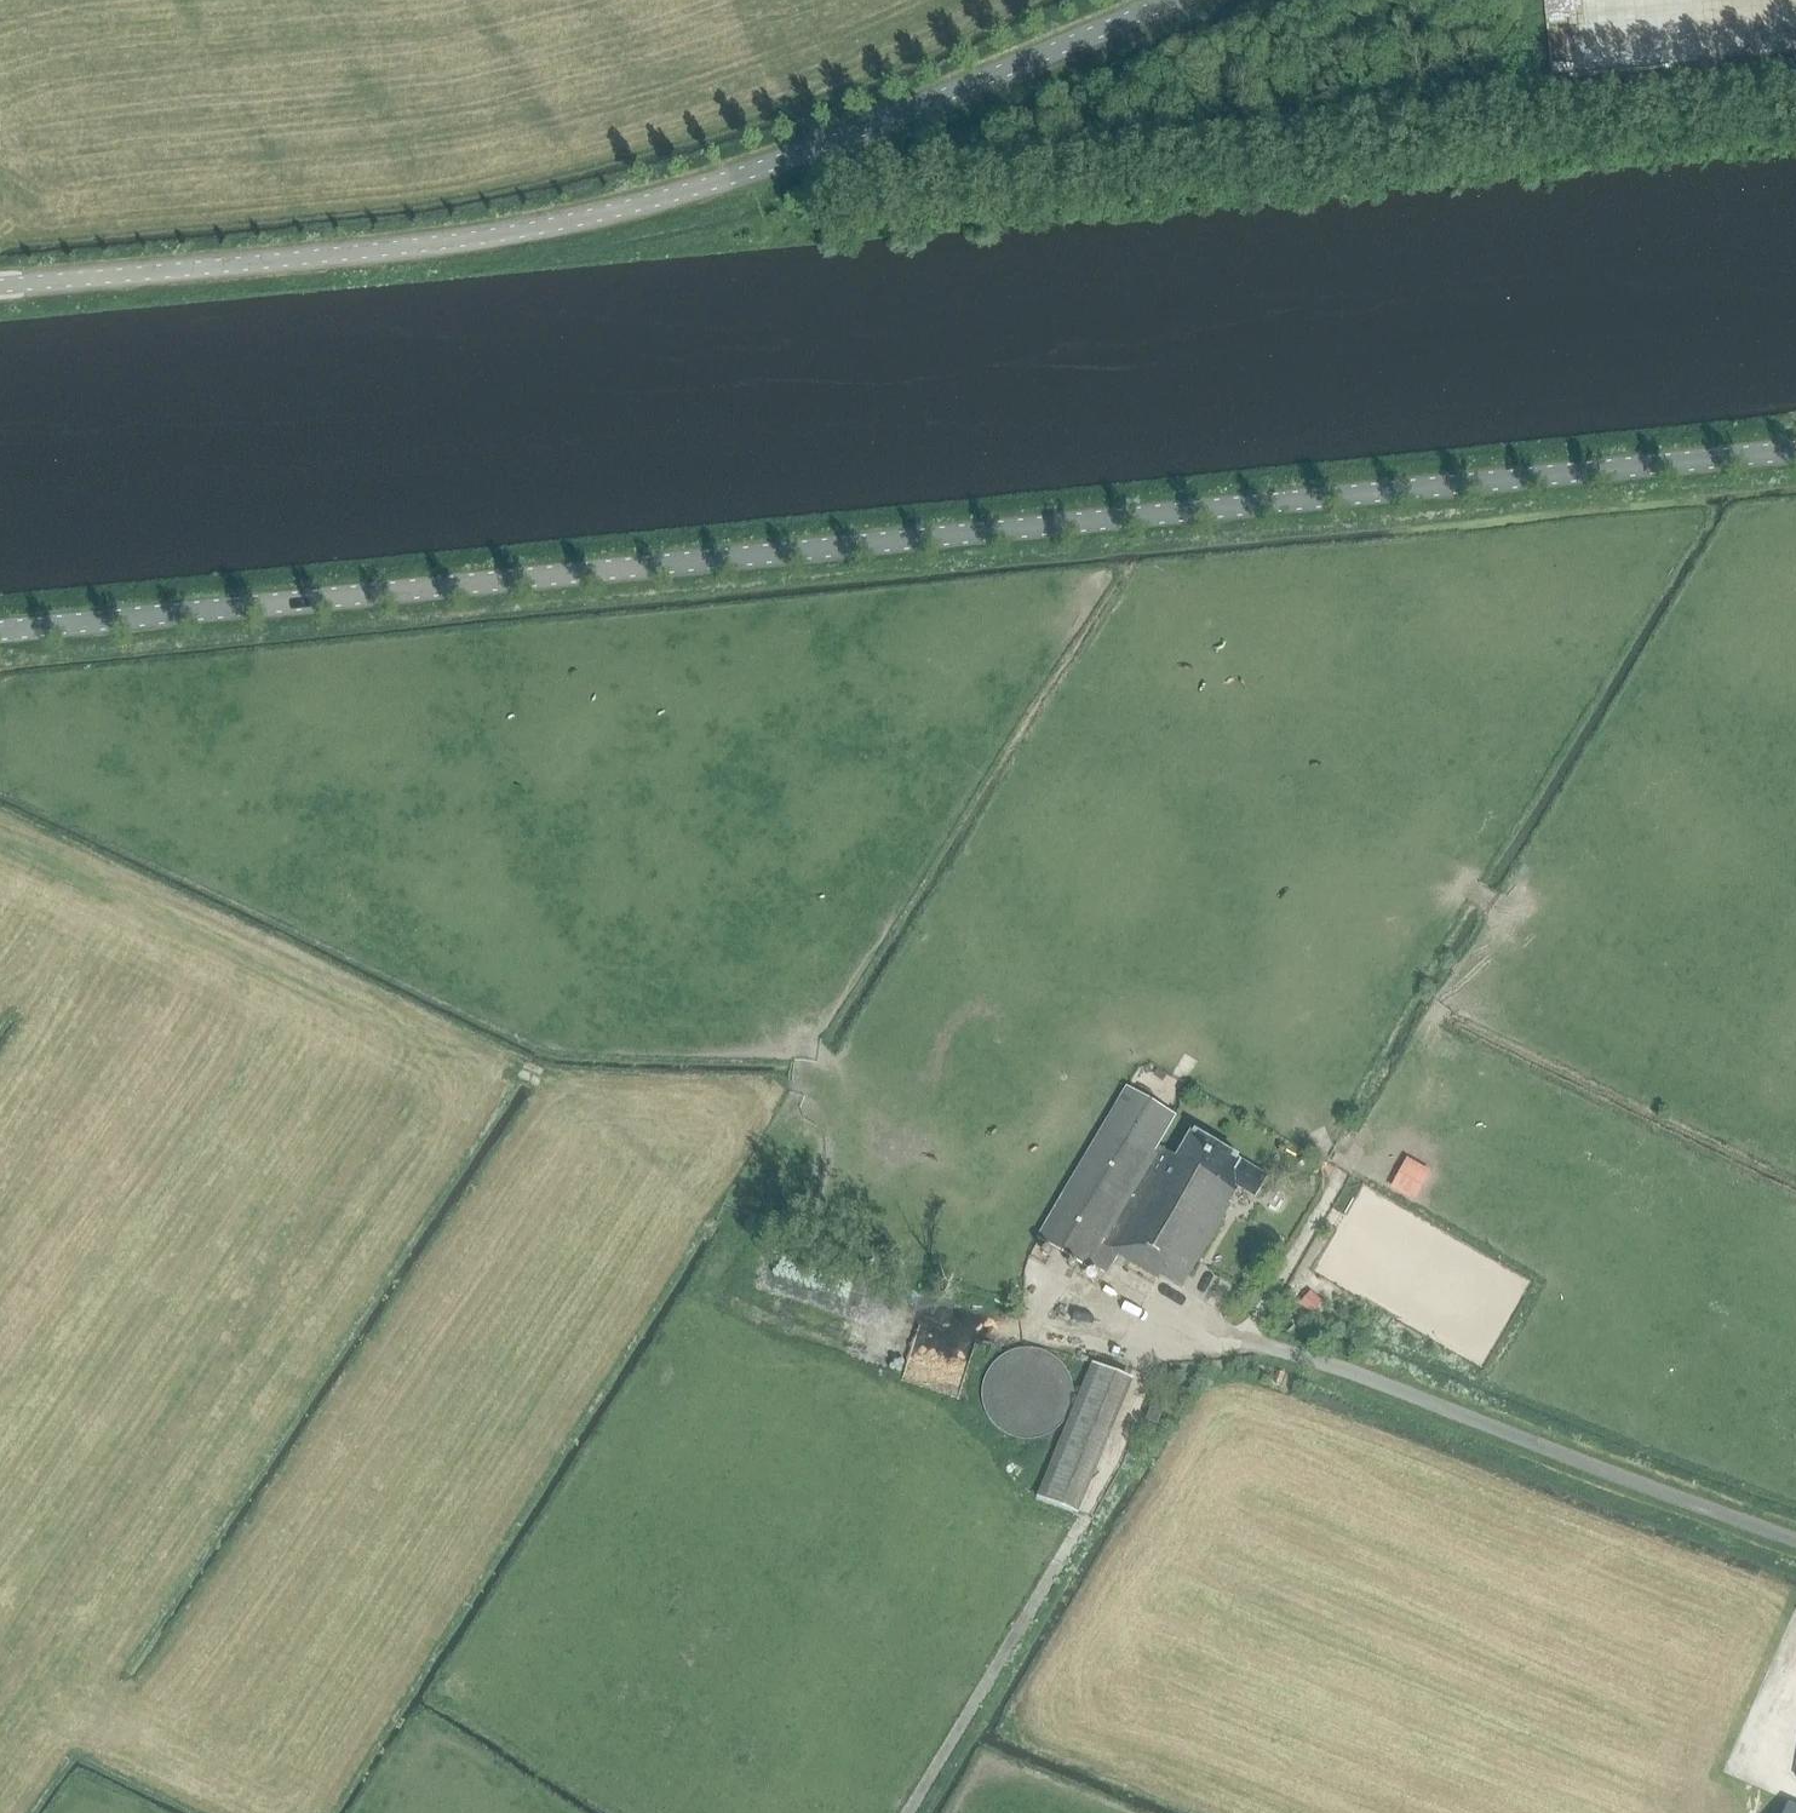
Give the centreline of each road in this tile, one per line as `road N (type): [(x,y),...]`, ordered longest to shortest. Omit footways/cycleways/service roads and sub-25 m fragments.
road 1 (tertiary): [(1795,447),(0,628)]
road 2 (tertiary): [(1171,0),(815,145),(624,208),(394,249),(0,285)]
road 3 (unclassified): [(1227,1326),(1795,1539)]

